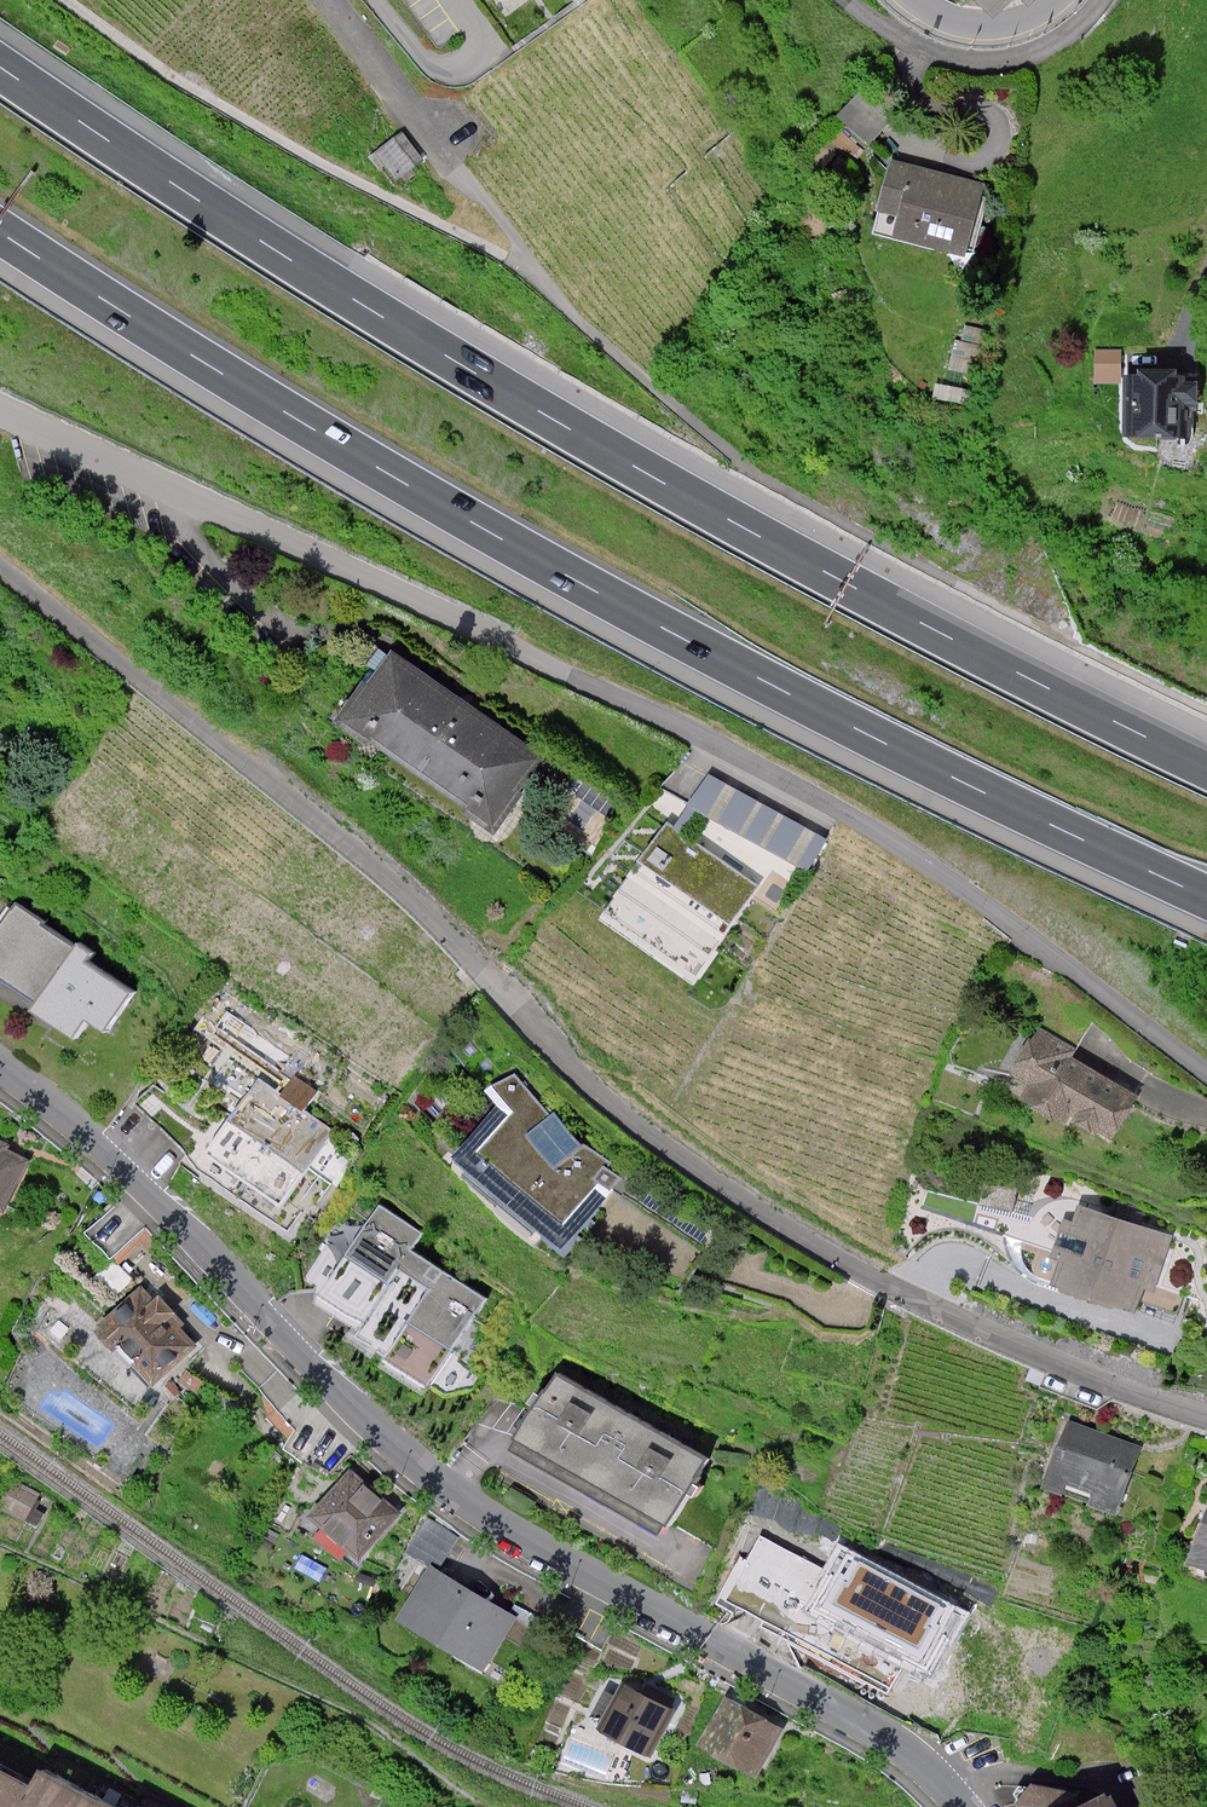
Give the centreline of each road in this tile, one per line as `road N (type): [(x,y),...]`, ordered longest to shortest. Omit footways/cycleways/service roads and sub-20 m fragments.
road 1 (residential): [(1206,1413),(914,1301),(646,1134),(376,871),(0,566)]
road 2 (motorway): [(1206,765),(974,650),(588,438),(219,212),(0,66)]
road 3 (motorway): [(0,230),(531,555),(918,760),(1206,897)]
road 4 (residential): [(0,410),(165,492),(636,695),(1006,912),(1206,1066)]
road 5 (tertiary): [(0,1064),(114,1158),(410,1461),(523,1540),(900,1745),(961,1806)]
road 6 (residential): [(851,0),(915,48),(970,65),(1011,64),(1049,49),(1106,0)]
road 7 (residential): [(331,0),(455,166)]
road 8 (tertiary): [(1059,0),(1017,25),(982,29),(916,0)]

